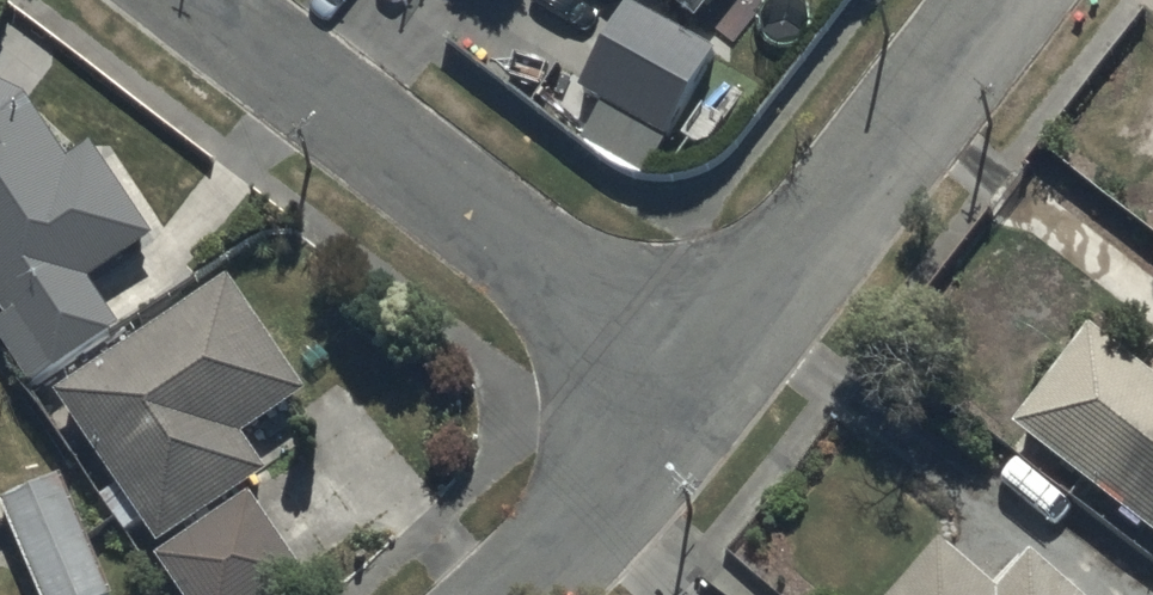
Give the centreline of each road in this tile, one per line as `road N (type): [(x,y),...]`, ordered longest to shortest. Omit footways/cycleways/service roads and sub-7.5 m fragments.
road 1 (residential): [(701,387),(192,0)]
road 2 (residential): [(994,0),(701,387)]
road 3 (residential): [(701,387),(511,594)]

